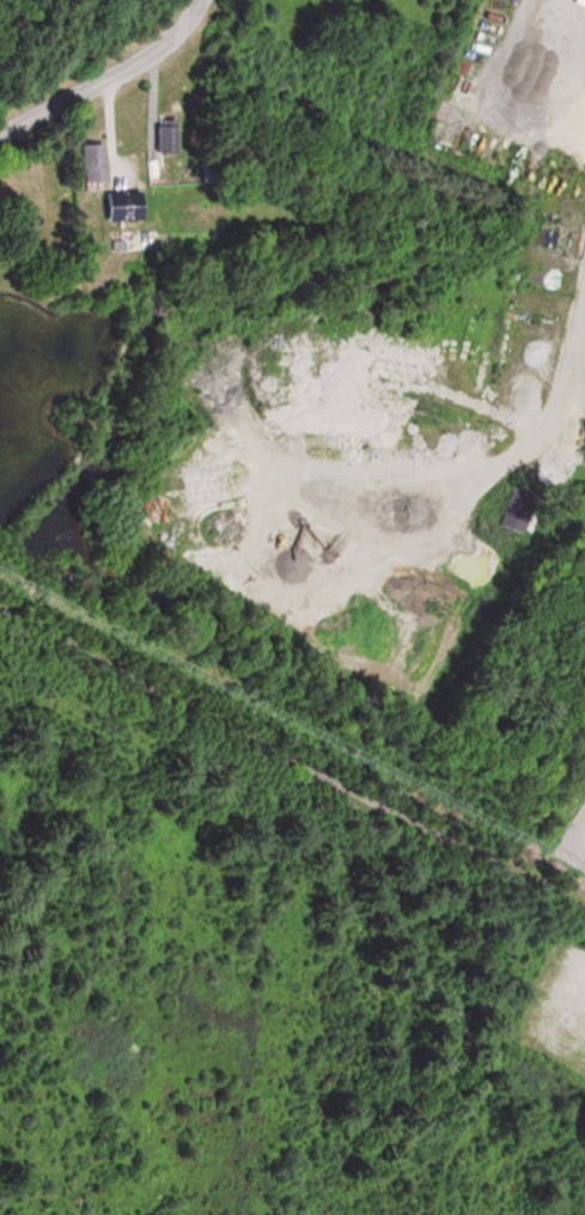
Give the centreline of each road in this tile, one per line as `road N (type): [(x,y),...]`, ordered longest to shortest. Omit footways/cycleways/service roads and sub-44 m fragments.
road 1 (residential): [(197,0),(140,57),(0,130)]

